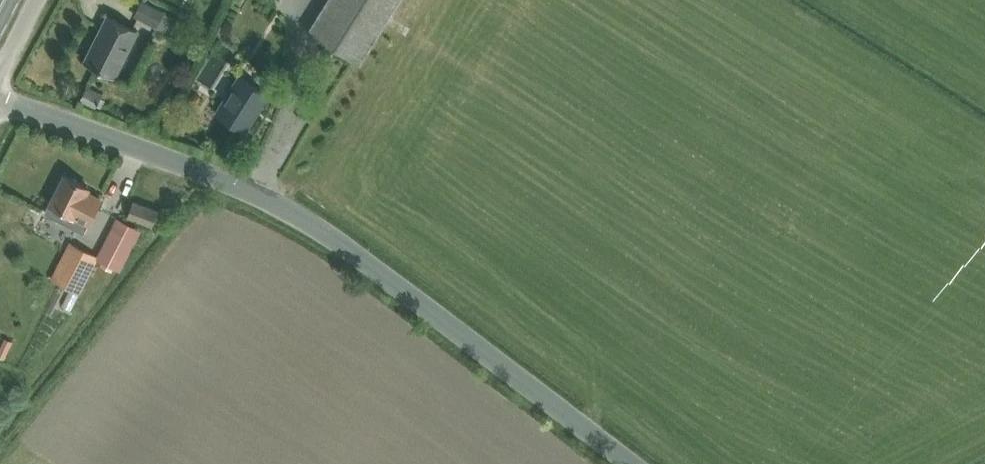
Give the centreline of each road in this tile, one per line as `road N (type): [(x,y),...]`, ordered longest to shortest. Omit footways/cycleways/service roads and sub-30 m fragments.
road 1 (unclassified): [(647,463),(424,282),(324,219),(210,163),(0,86)]

